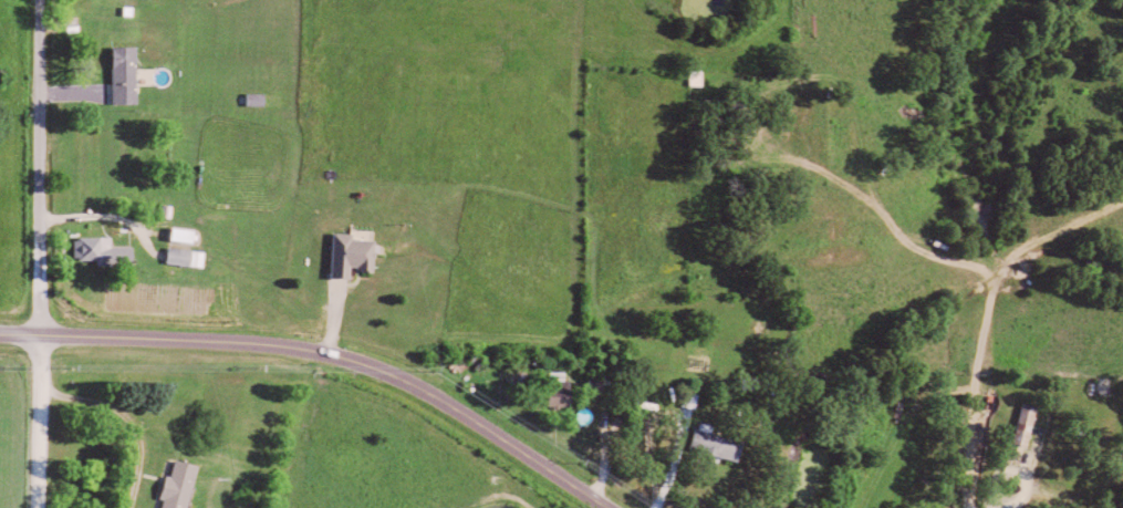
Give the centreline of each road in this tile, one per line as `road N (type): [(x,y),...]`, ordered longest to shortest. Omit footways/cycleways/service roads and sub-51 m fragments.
road 1 (tertiary): [(0,337),(321,356),(409,386),(598,507)]
road 2 (residential): [(968,507),(991,393),(988,312),(996,278),(1032,243),(1122,199)]
road 3 (residential): [(40,339),(44,0)]
road 4 (residential): [(129,507),(137,444),(119,414),(40,391)]
road 5 (residential): [(39,507),(40,339)]

